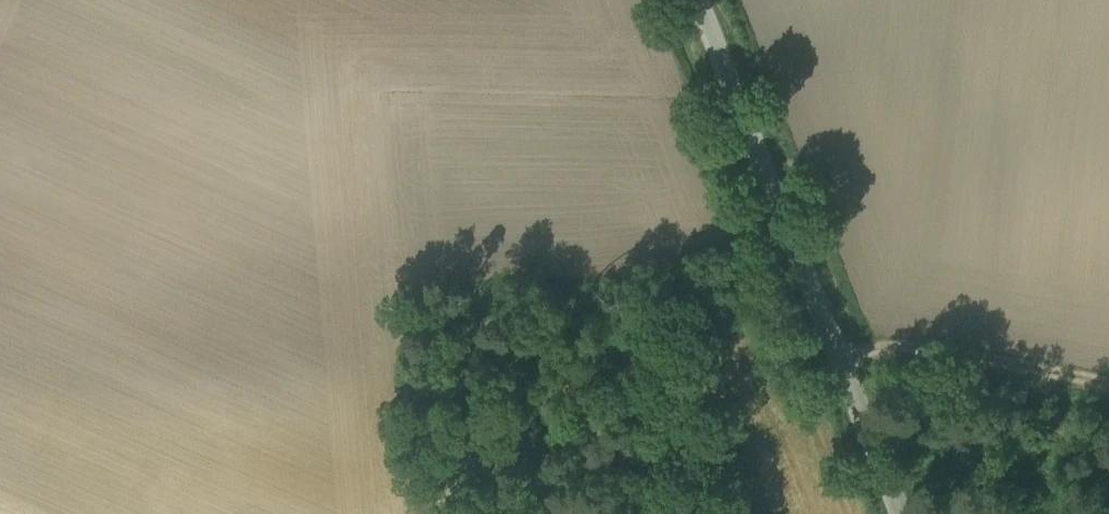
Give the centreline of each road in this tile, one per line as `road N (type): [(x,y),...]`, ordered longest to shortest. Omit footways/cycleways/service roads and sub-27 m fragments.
road 1 (unclassified): [(697,0),(905,513)]
road 2 (track): [(835,346),(1108,389)]

